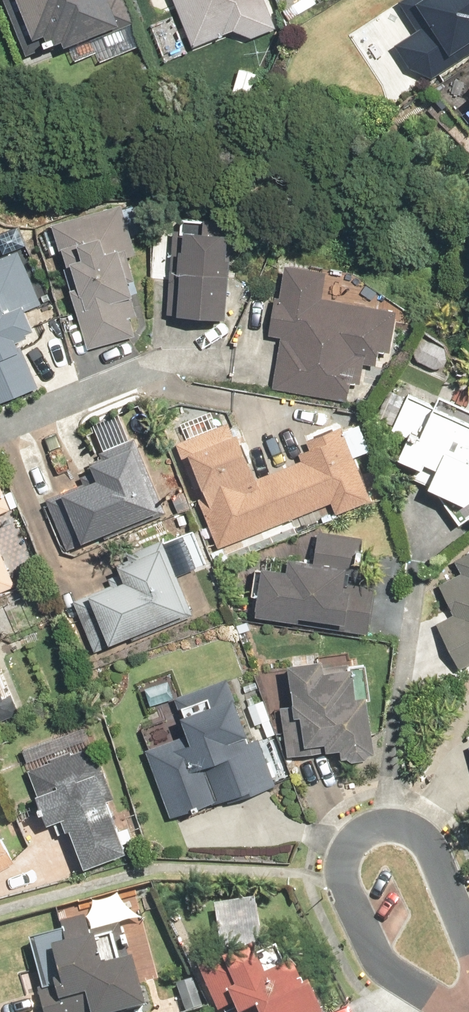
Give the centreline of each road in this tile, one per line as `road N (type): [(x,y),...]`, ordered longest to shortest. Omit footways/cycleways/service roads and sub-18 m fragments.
road 1 (residential): [(468,956),(437,856),(409,825),(387,822),(364,832),(341,876),(384,965)]

